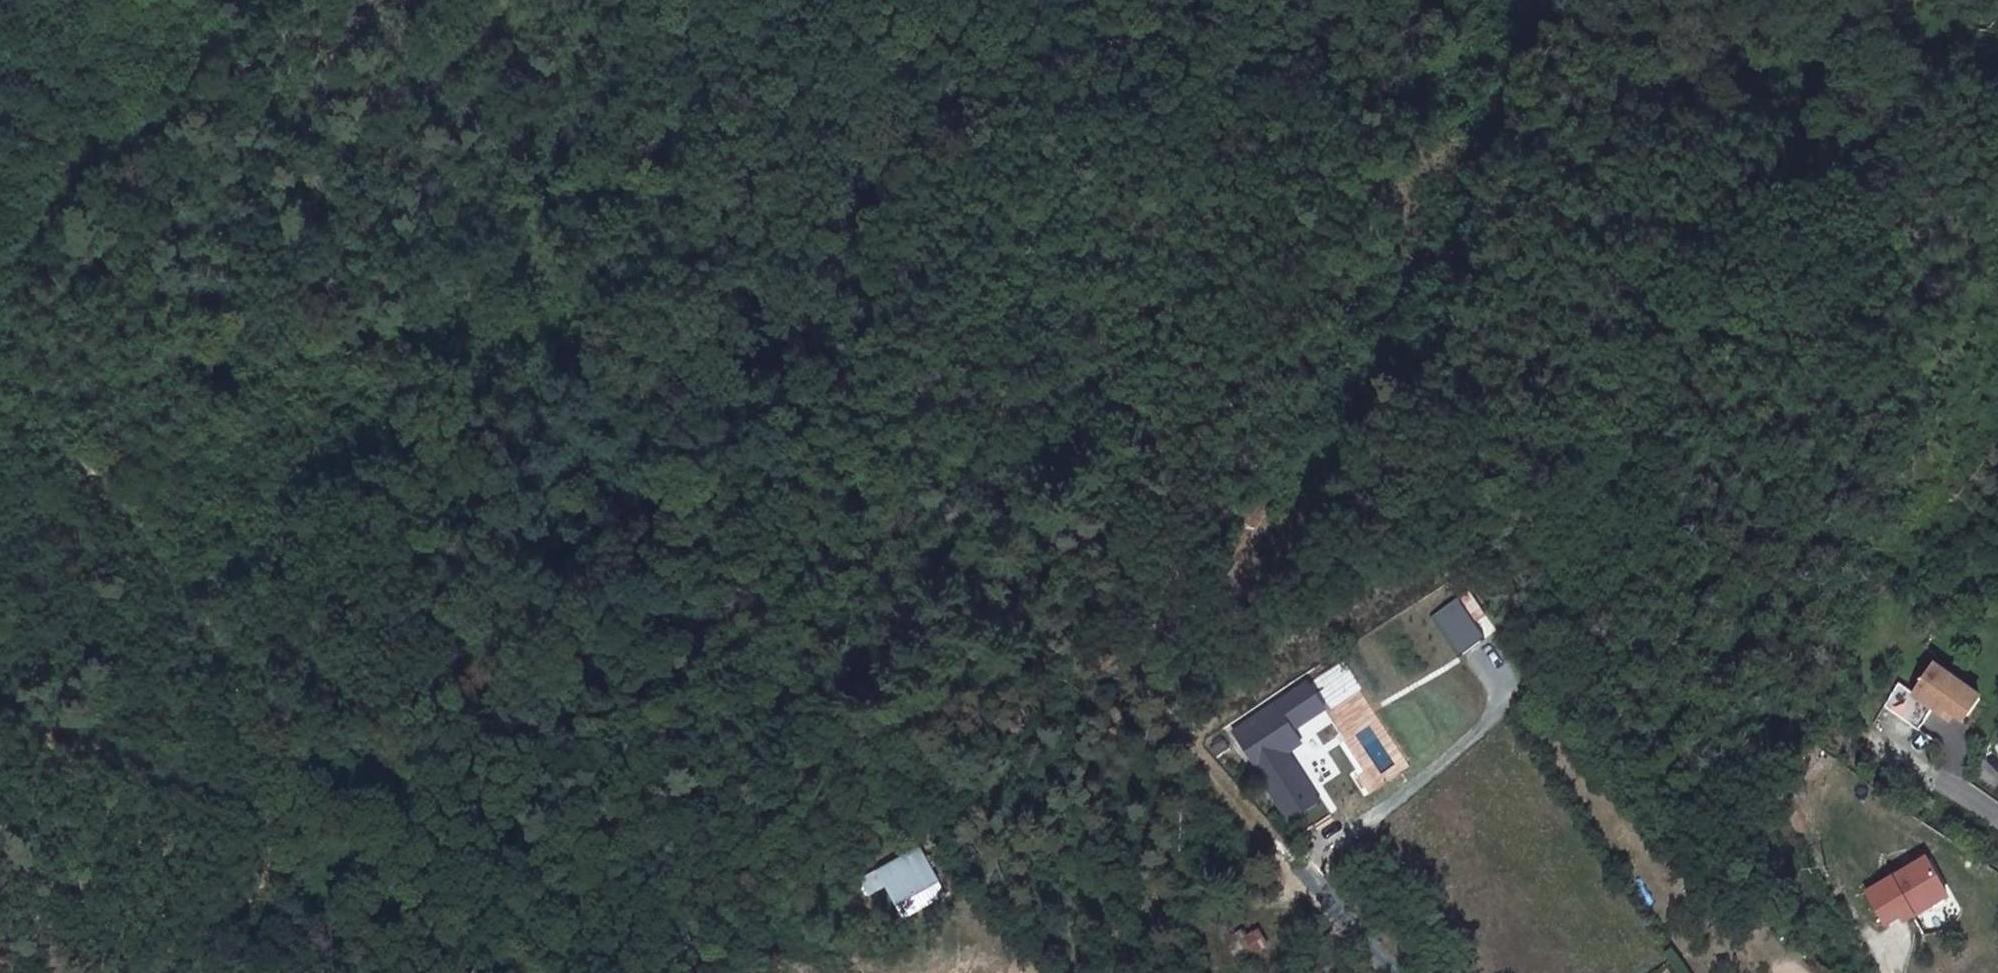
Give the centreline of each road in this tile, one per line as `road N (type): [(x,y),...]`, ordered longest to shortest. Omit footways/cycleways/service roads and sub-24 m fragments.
road 1 (track): [(260,972),(272,851),(249,736),(200,623),(52,440),(0,392)]
road 2 (track): [(1191,747),(1299,867)]
road 3 (residential): [(1299,867),(1390,972)]
road 4 (residential): [(1891,760),(1997,824)]

